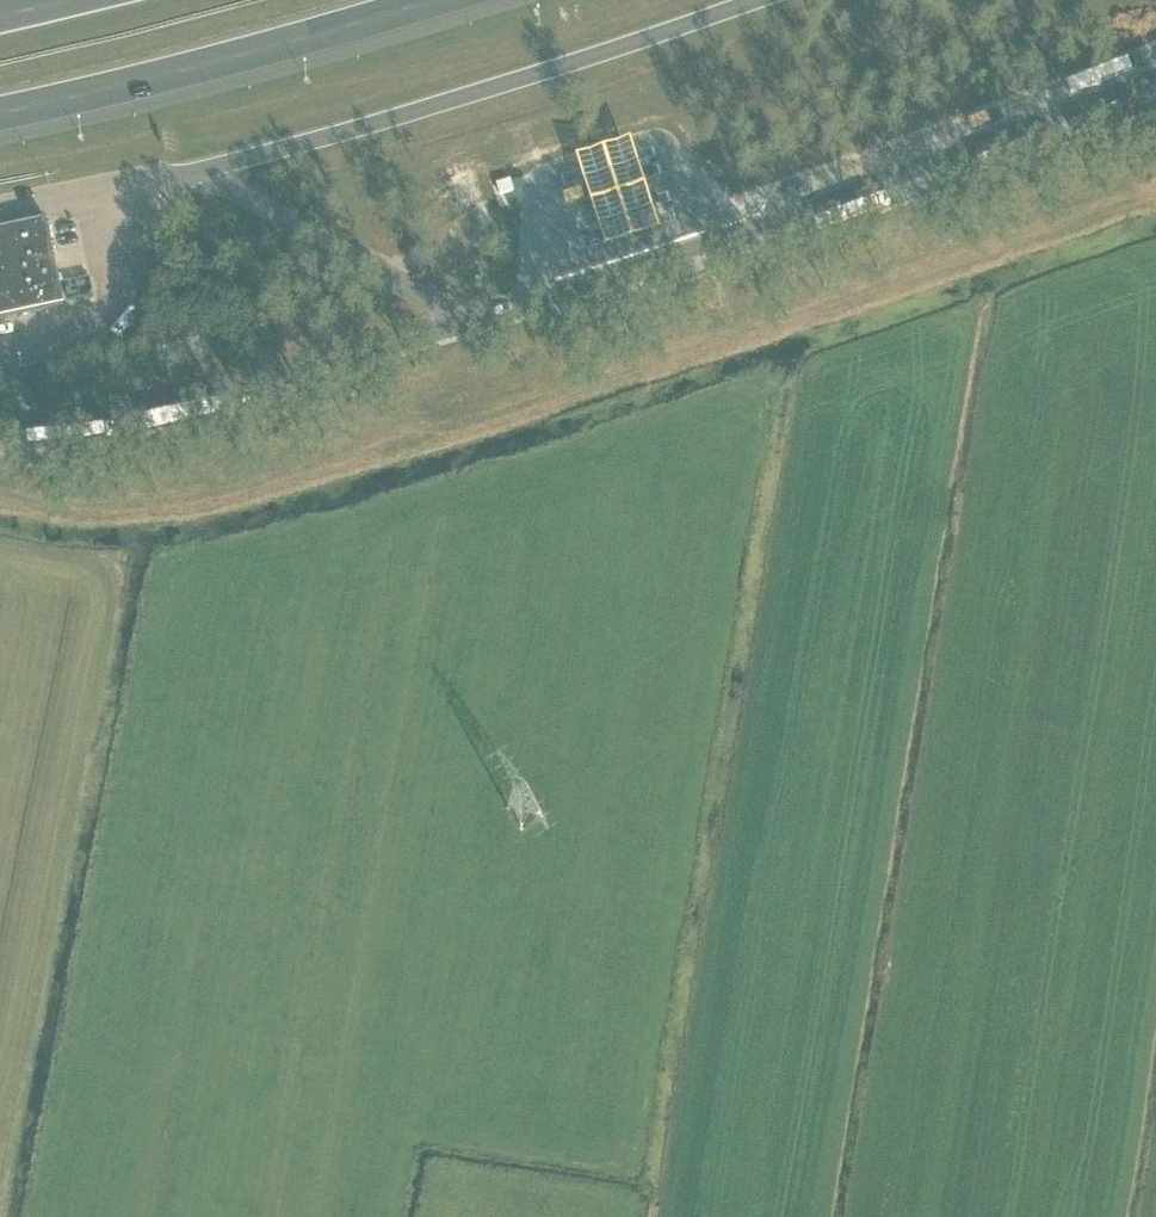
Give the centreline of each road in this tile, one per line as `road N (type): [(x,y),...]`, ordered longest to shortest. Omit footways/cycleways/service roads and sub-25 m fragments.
road 1 (motorway): [(0,110),(424,0)]

